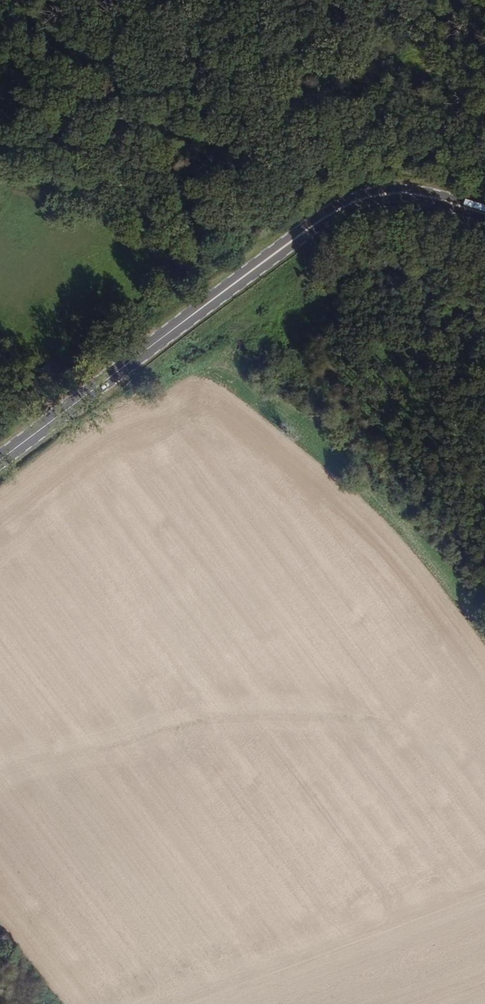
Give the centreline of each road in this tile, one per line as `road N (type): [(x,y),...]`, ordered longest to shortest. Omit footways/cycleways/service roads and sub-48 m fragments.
road 1 (secondary): [(0,463),(351,206),(394,196),(484,215)]

